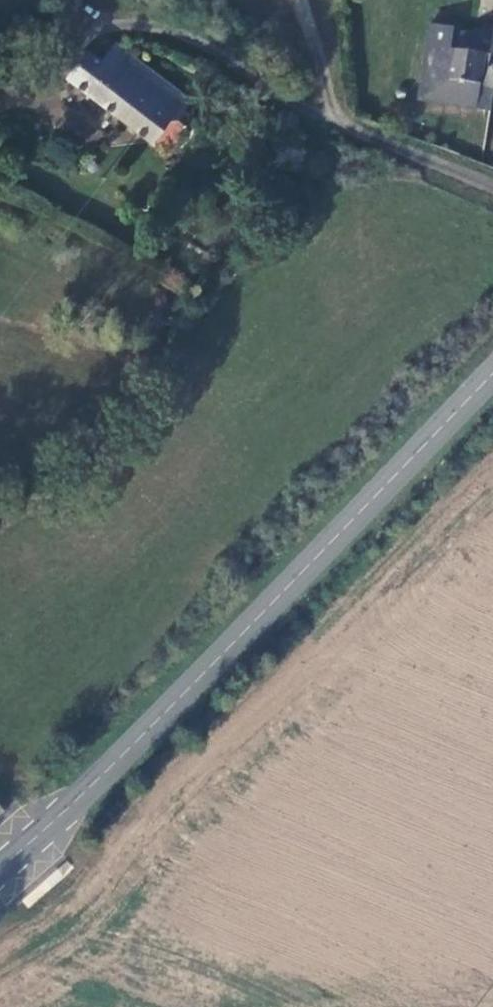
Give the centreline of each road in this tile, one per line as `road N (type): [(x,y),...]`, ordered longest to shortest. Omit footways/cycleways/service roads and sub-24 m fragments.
road 1 (secondary): [(128,751),(492,375)]
road 2 (secondary): [(128,751),(0,862)]

